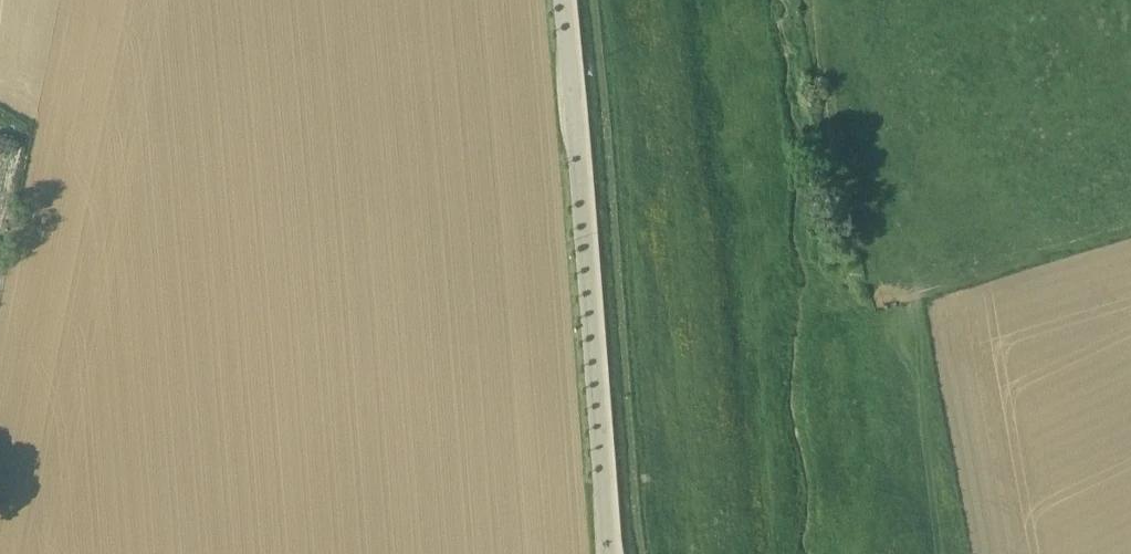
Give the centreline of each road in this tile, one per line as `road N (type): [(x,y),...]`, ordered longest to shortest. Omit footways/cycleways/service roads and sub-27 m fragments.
road 1 (unclassified): [(608,553),(564,0)]

